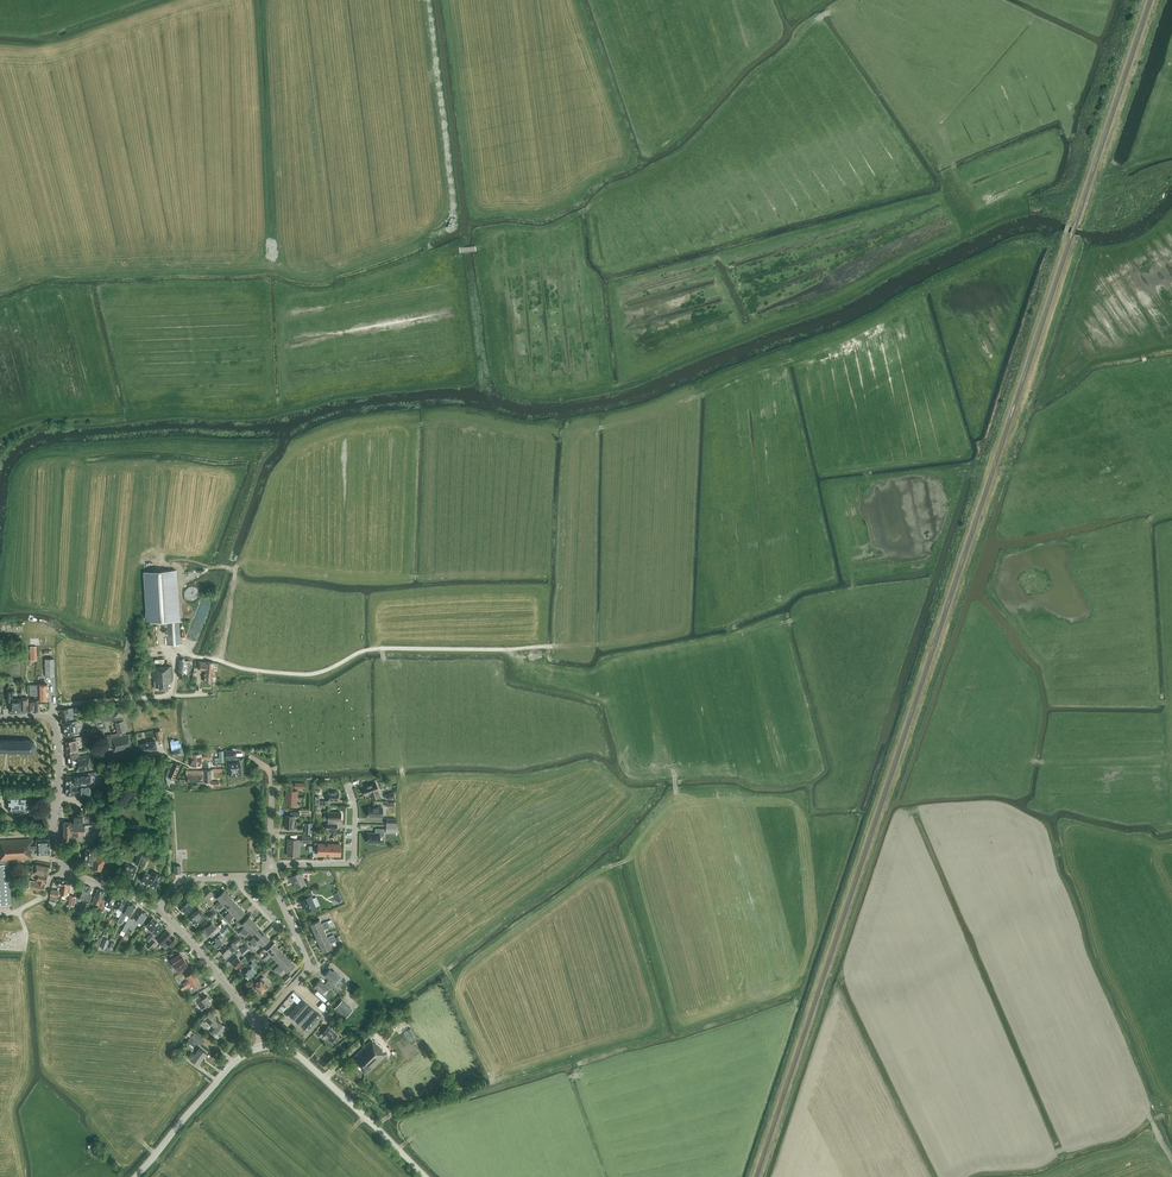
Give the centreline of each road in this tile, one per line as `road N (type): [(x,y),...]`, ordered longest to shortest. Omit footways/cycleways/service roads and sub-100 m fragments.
road 1 (track): [(174,653),(306,676),(376,649),(566,646)]
road 2 (unclassified): [(158,911),(66,869),(56,835),(53,724),(45,717),(0,718)]
road 3 (tertiary): [(426,1176),(293,1052),(261,1048)]
road 4 (tertiary): [(136,1176),(231,1065),(261,1048)]
road 5 (residential): [(256,1026),(310,968),(270,878)]
road 6 (residential): [(347,784),(358,812),(353,861),(269,866)]
road 7 (unclassified): [(256,1026),(158,911)]
road 8 (track): [(376,1128),(392,1115),(495,1082)]
road 9 (residential): [(158,911),(182,881),(270,878)]

